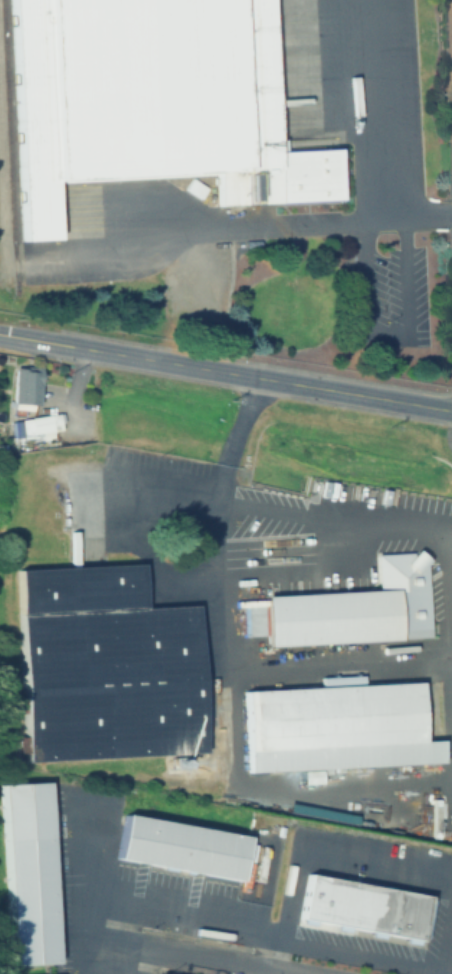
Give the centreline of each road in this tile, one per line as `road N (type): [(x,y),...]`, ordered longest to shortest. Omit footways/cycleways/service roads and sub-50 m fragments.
road 1 (secondary): [(451,418),(57,350)]

